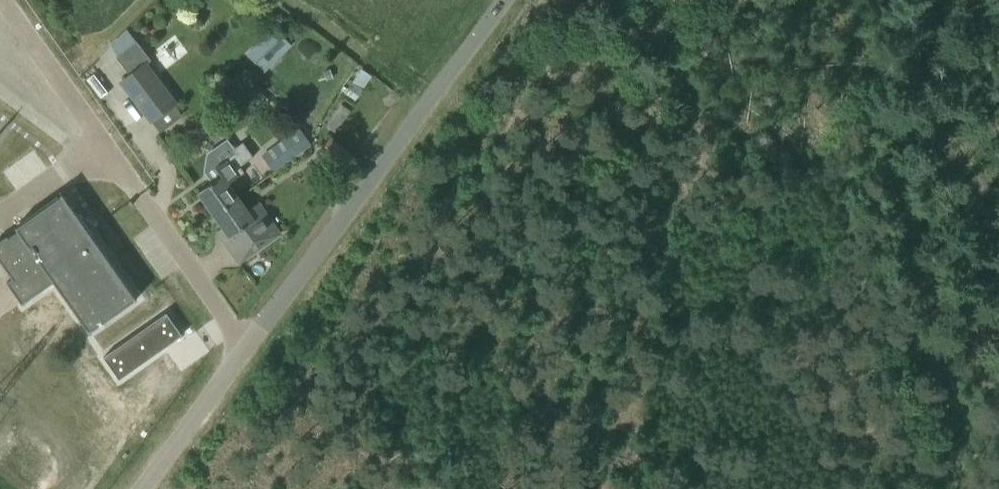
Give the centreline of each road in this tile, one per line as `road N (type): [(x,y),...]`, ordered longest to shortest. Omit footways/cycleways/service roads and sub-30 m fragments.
road 1 (unclassified): [(248,347),(504,0)]
road 2 (unclassified): [(248,347),(140,196)]
road 3 (unclassified): [(140,488),(248,347)]

